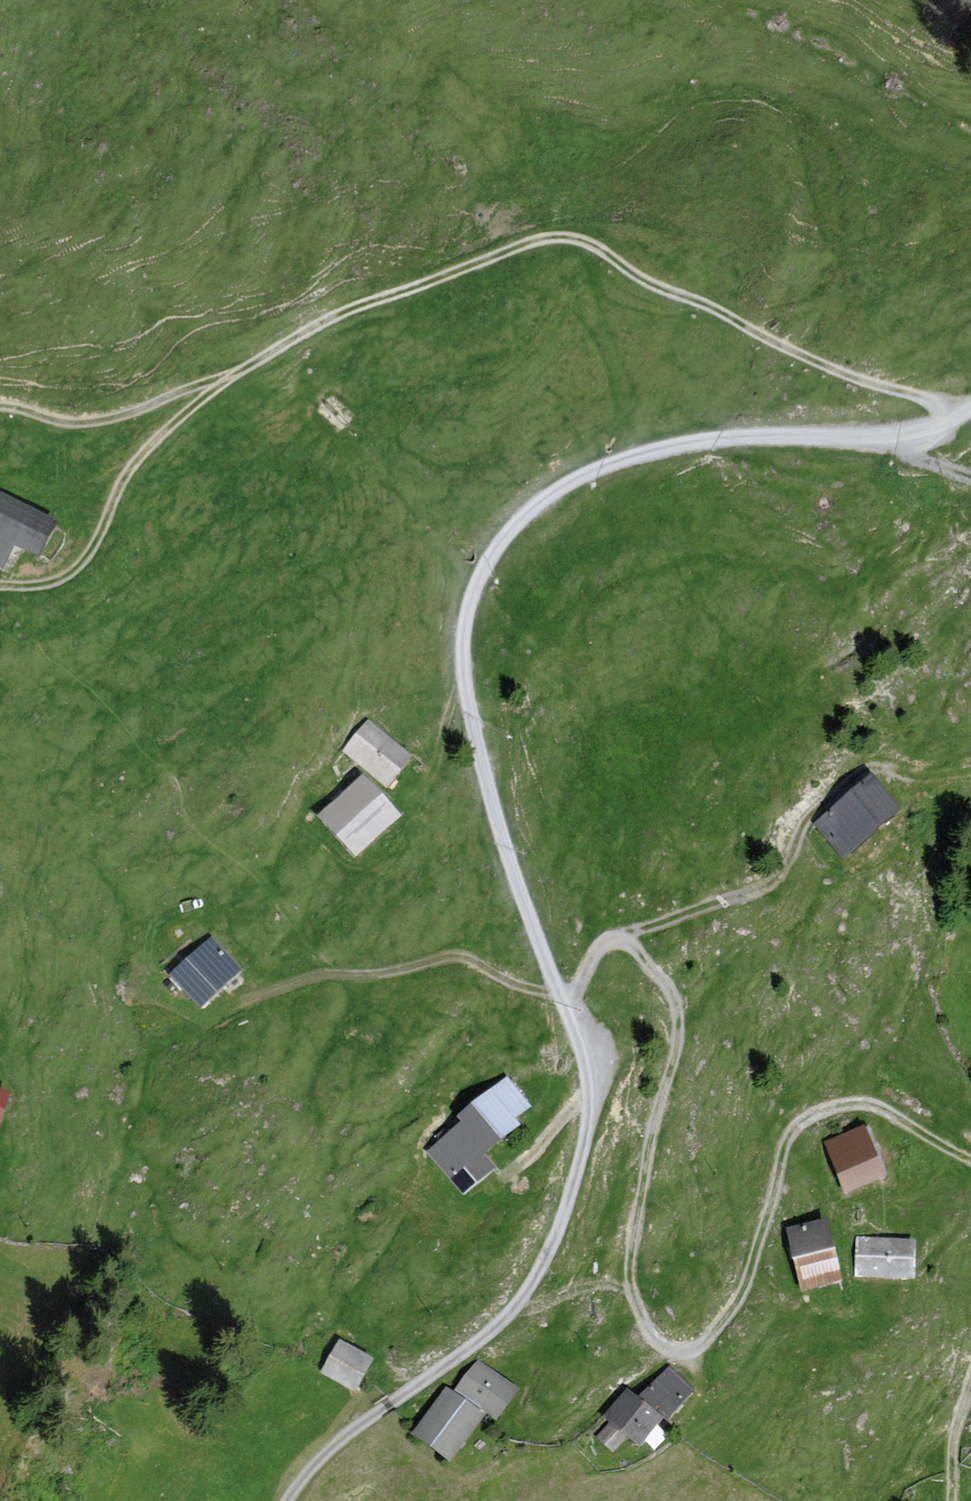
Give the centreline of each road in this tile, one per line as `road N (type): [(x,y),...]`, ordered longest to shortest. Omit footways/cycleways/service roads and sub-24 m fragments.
road 1 (unclassified): [(290,1500),(313,1462),(516,1314),(564,1211),(594,1098),(470,738),(465,627),(509,528),(662,448),(930,436),(970,414)]
road 2 (track): [(334,970),(373,974),(459,956),(516,987),(561,996),(586,980),(607,942),(626,935),(672,990),(679,1027),(632,1251),(619,1281),(659,1337),(680,1350),(709,1337),(740,1297),(789,1135),(812,1112),(853,1103),(893,1113),(970,1159)]
road 3 (track): [(970,405),(811,356),(656,285),(602,244),(559,238),(343,315),(230,374)]
road 4 (track): [(970,776),(922,780),(871,768),(819,788),(785,860),(754,891),(626,935)]
road 5 (track): [(230,374),(140,455),(86,561),(57,582),(0,584)]
road 6 (track): [(230,374),(75,423),(0,406)]
road 7 (track): [(970,1376),(951,1428),(946,1500)]

